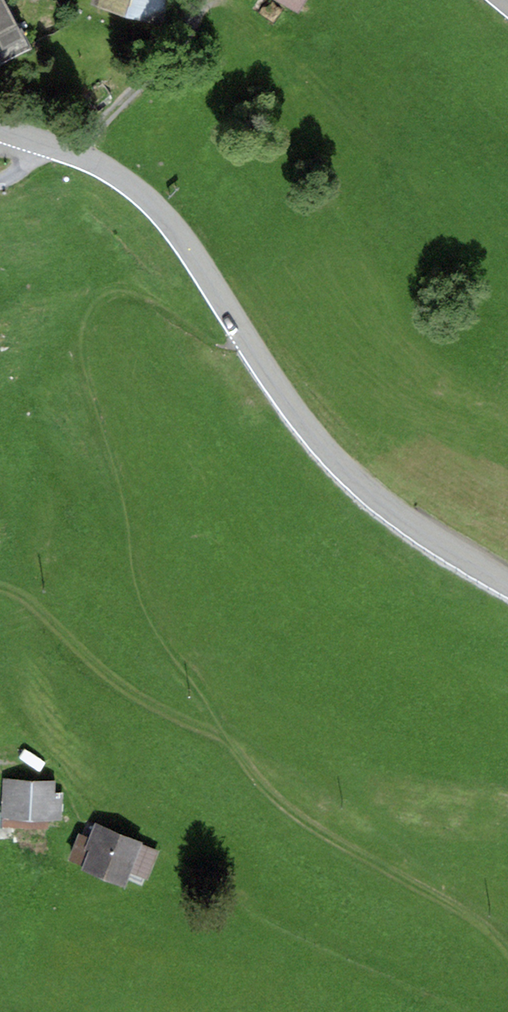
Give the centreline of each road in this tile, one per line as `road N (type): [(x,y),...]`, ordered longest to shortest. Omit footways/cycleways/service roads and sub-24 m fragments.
road 1 (track): [(246,337),(210,336),(131,294),(105,299),(87,320),(86,382),(144,614),(272,796),(327,839),(466,915),(507,955)]
road 2 (primary): [(507,583),(413,524),(335,460),(182,236),(146,197),(79,154),(0,128)]

